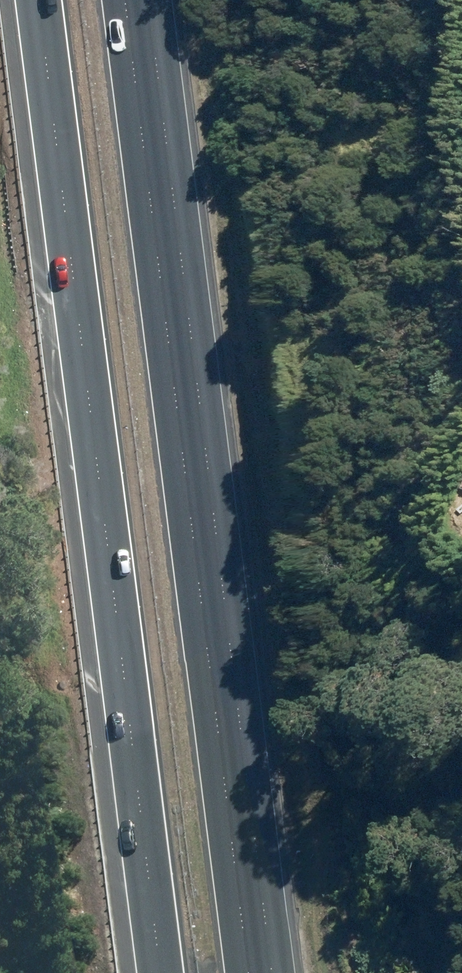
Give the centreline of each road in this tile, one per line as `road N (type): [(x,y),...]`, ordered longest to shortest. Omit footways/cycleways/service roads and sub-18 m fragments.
road 1 (motorway): [(144,0),(274,972)]
road 2 (motorway): [(160,972),(38,0)]

